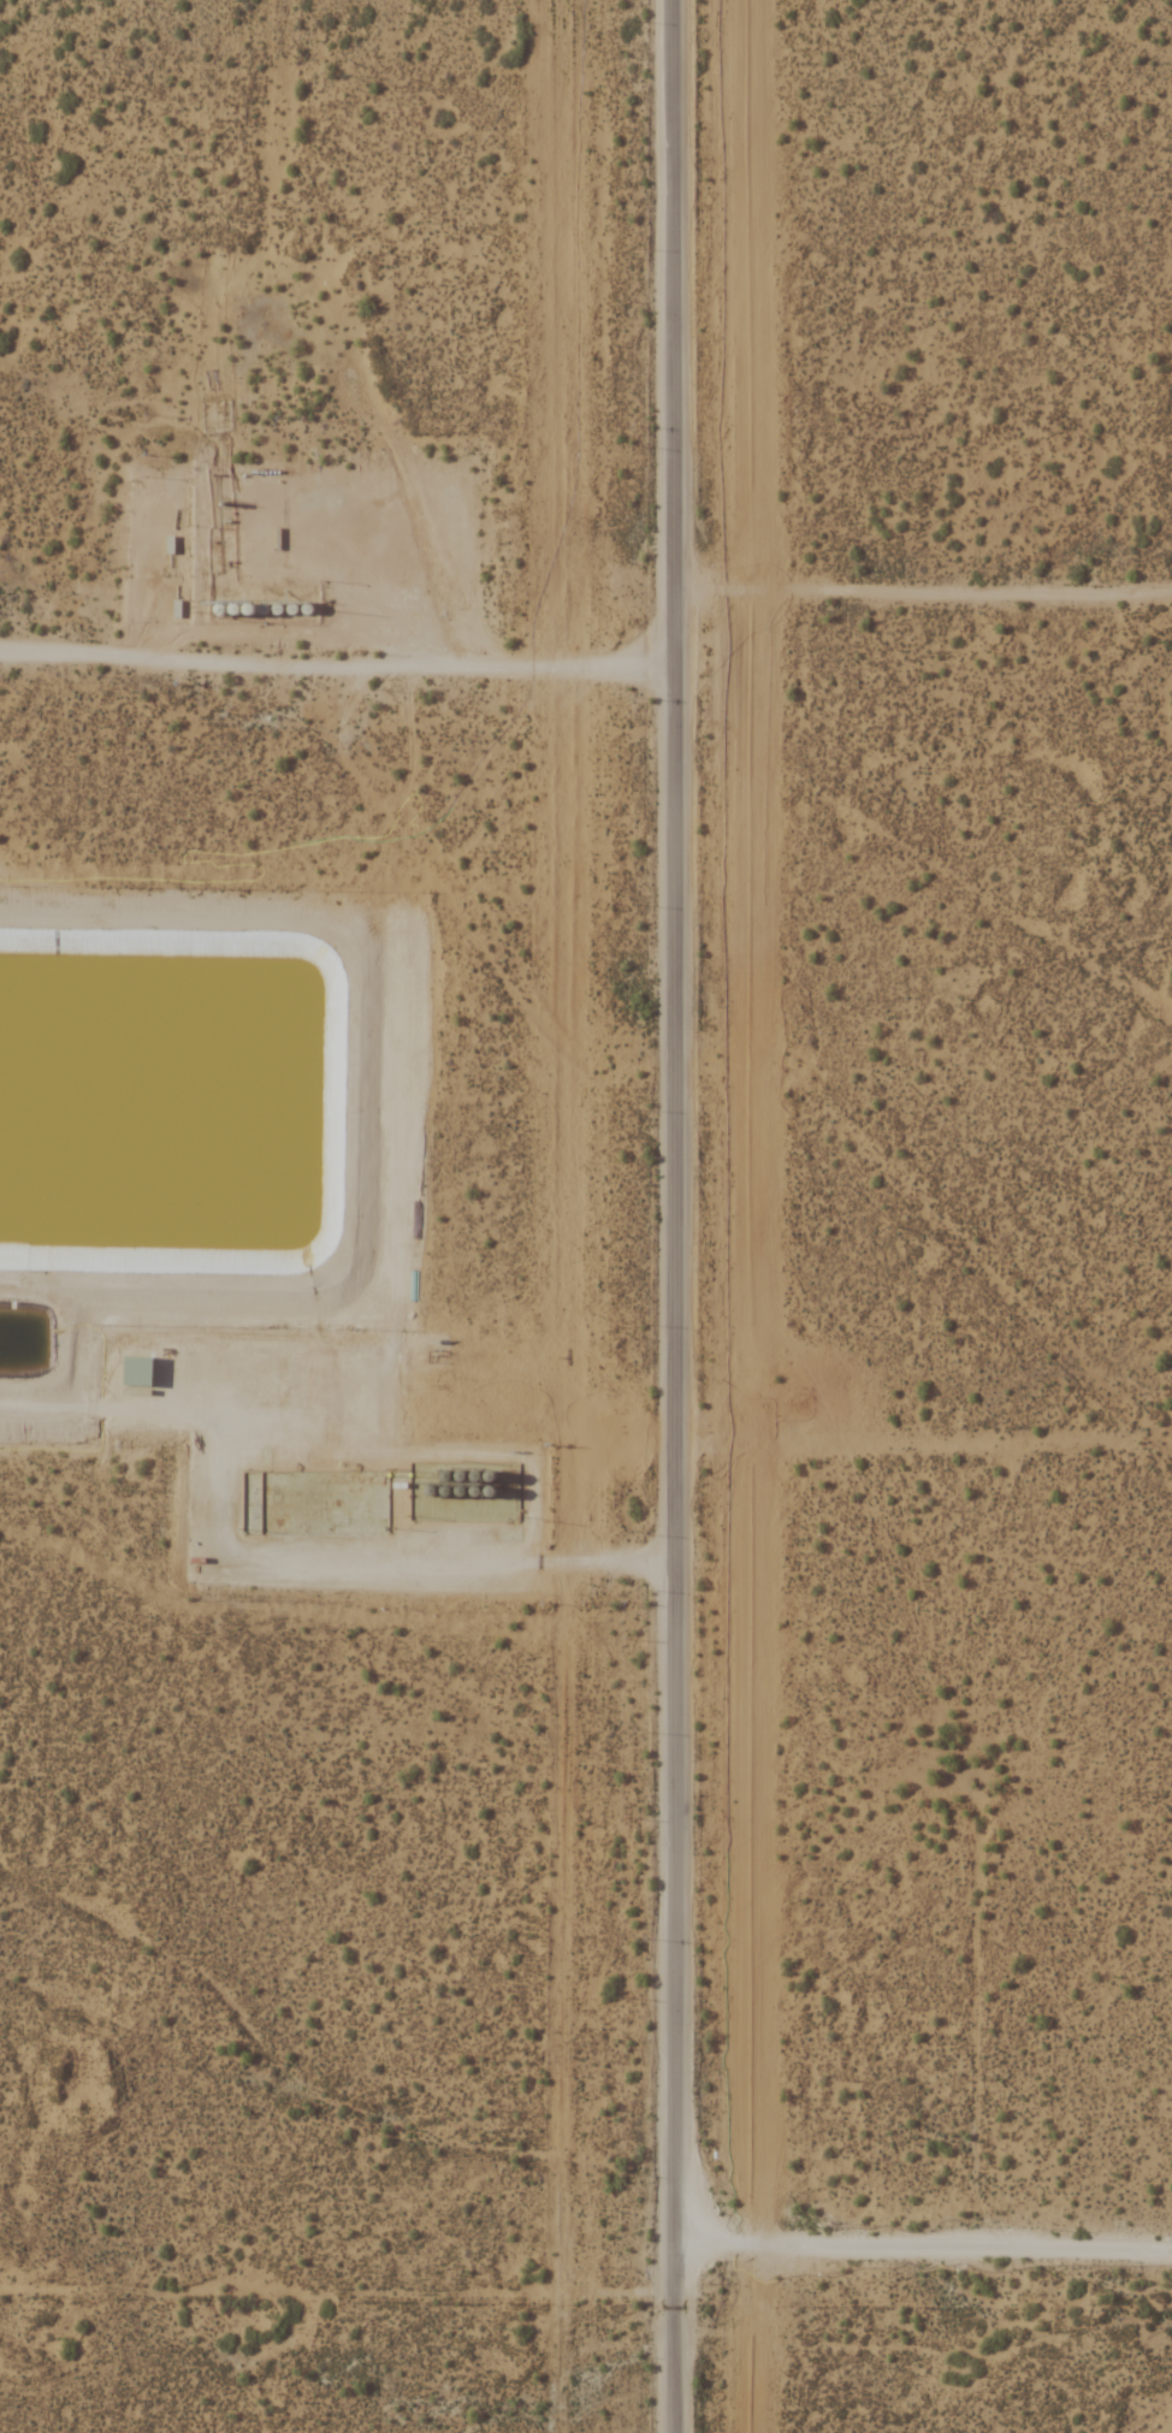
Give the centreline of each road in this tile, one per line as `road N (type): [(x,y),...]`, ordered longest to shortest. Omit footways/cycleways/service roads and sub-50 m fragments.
road 1 (residential): [(678,2432),(677,0)]
road 2 (residential): [(681,677),(539,664),(0,653)]
road 3 (residential): [(1171,2253),(762,2243),(679,2250)]
road 4 (residential): [(680,588),(1171,583)]

